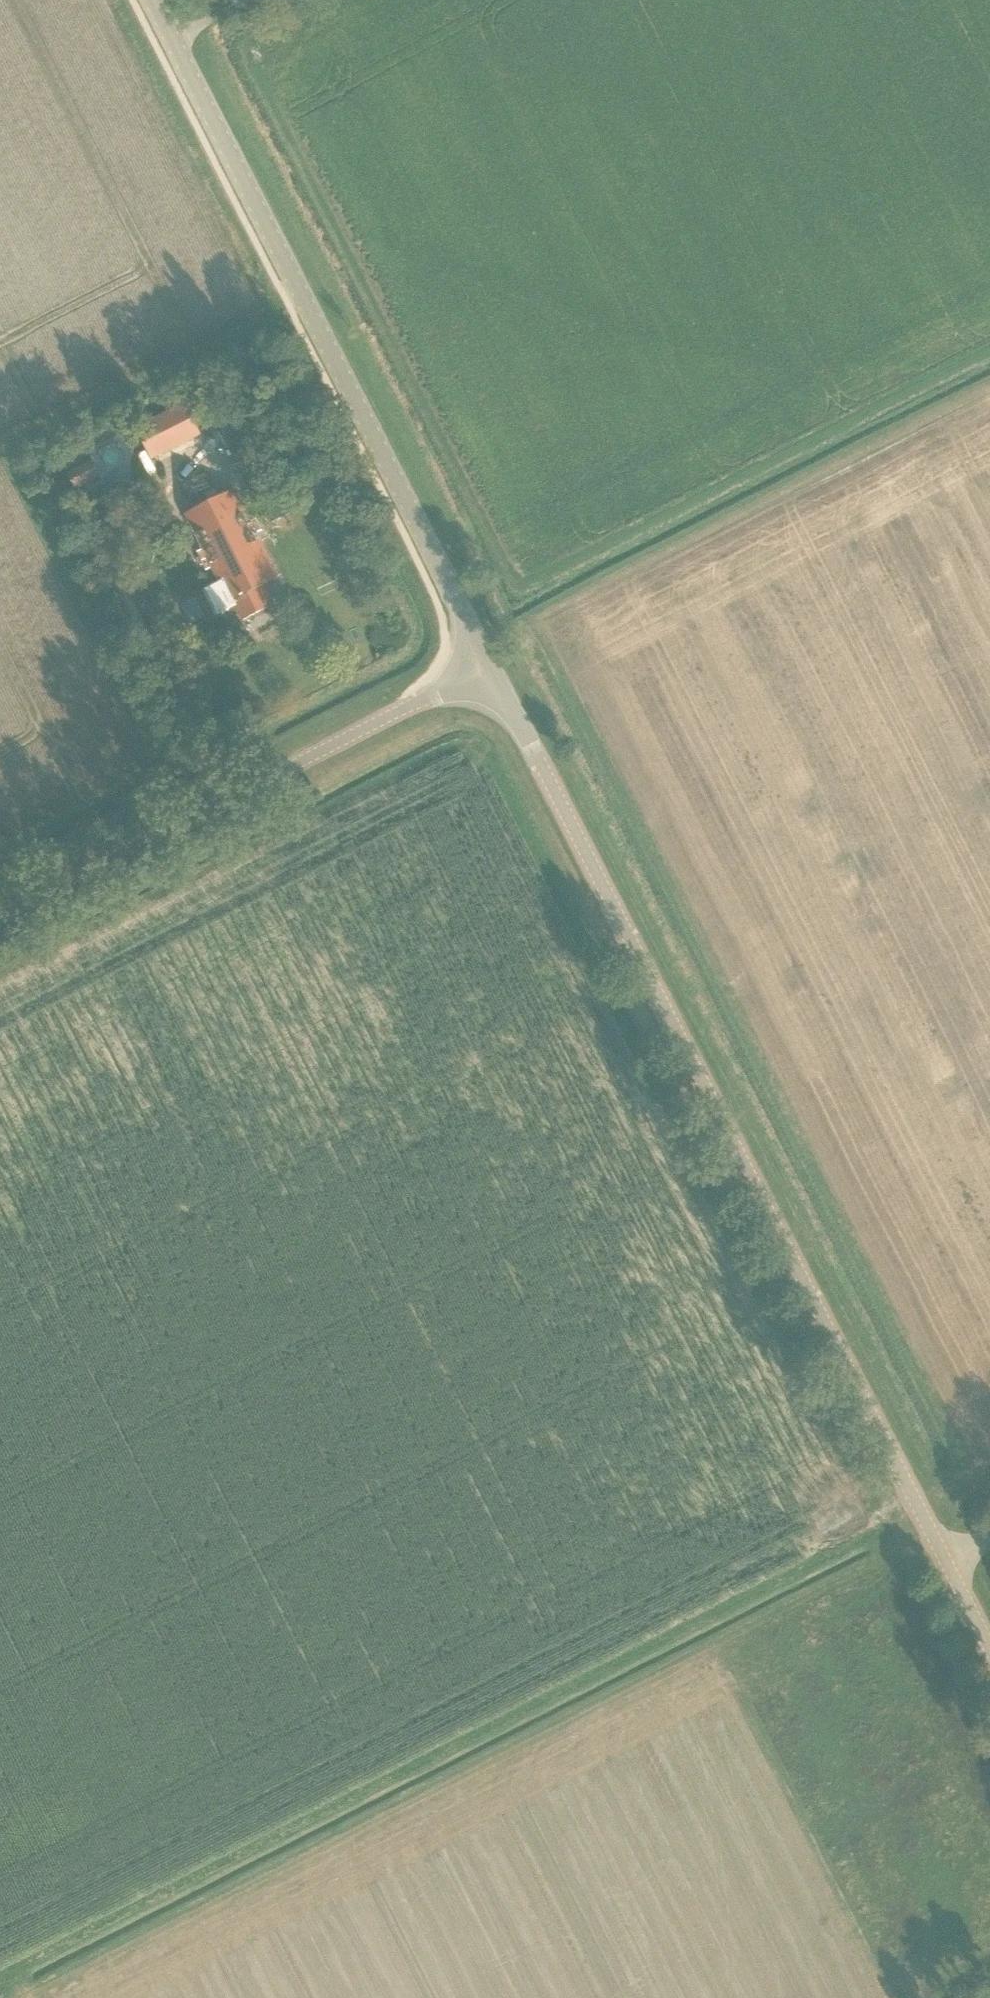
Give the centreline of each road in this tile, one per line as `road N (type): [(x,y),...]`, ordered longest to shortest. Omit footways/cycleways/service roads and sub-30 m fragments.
road 1 (tertiary): [(989,1653),(489,665)]
road 2 (unclassified): [(489,665),(151,0)]
road 3 (tertiary): [(0,914),(489,665)]

